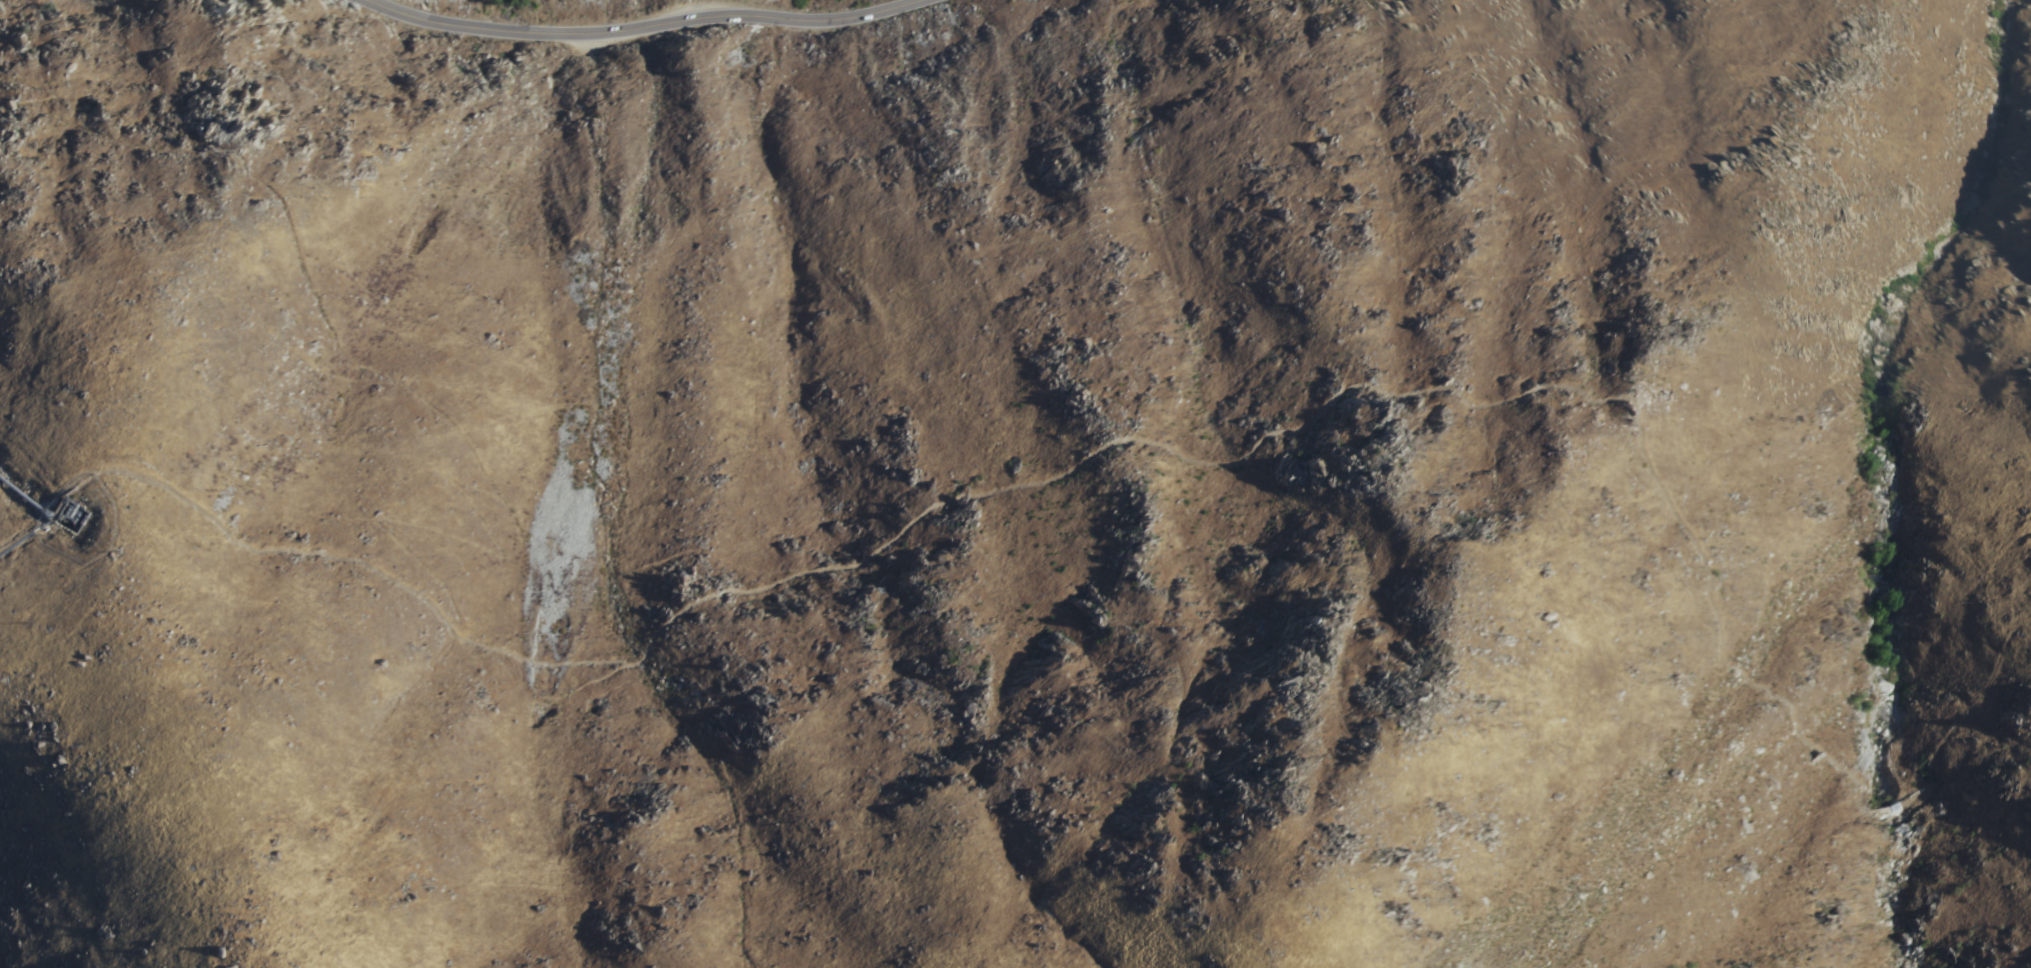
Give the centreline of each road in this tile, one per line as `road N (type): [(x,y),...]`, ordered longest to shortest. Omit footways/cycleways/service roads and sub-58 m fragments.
road 1 (primary): [(909,0),(825,19),(695,17),(564,35),(391,0)]

